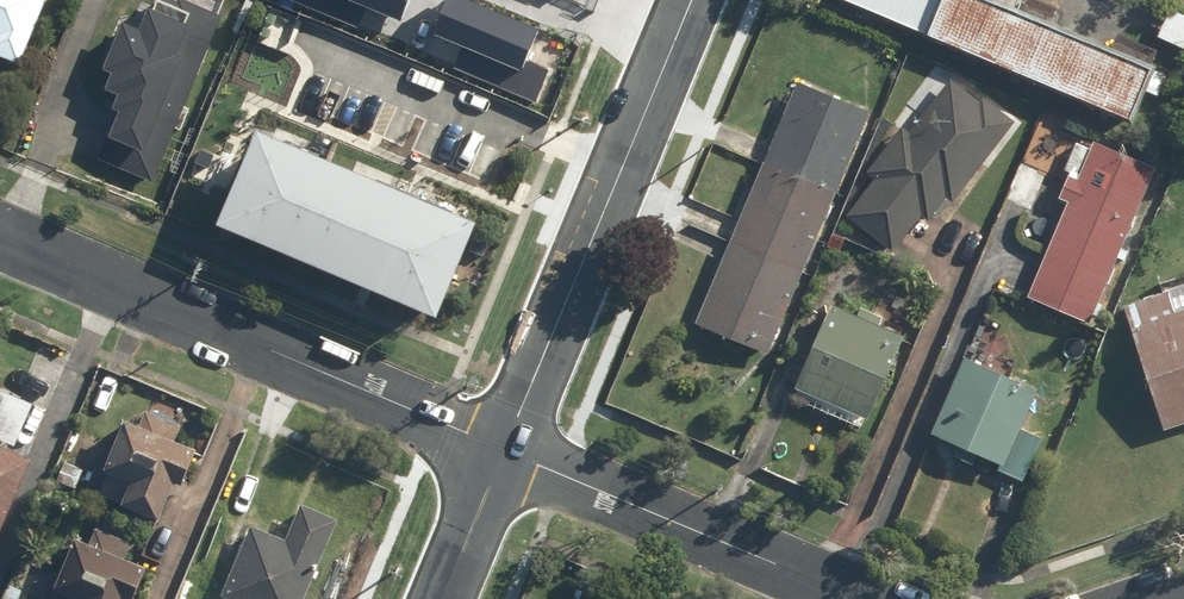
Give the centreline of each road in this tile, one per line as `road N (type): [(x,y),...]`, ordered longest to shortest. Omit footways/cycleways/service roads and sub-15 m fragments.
road 1 (residential): [(503,450),(0,238)]
road 2 (residential): [(690,0),(503,450)]
road 3 (residential): [(856,598),(503,450)]
road 4 (residential): [(503,450),(441,598)]

